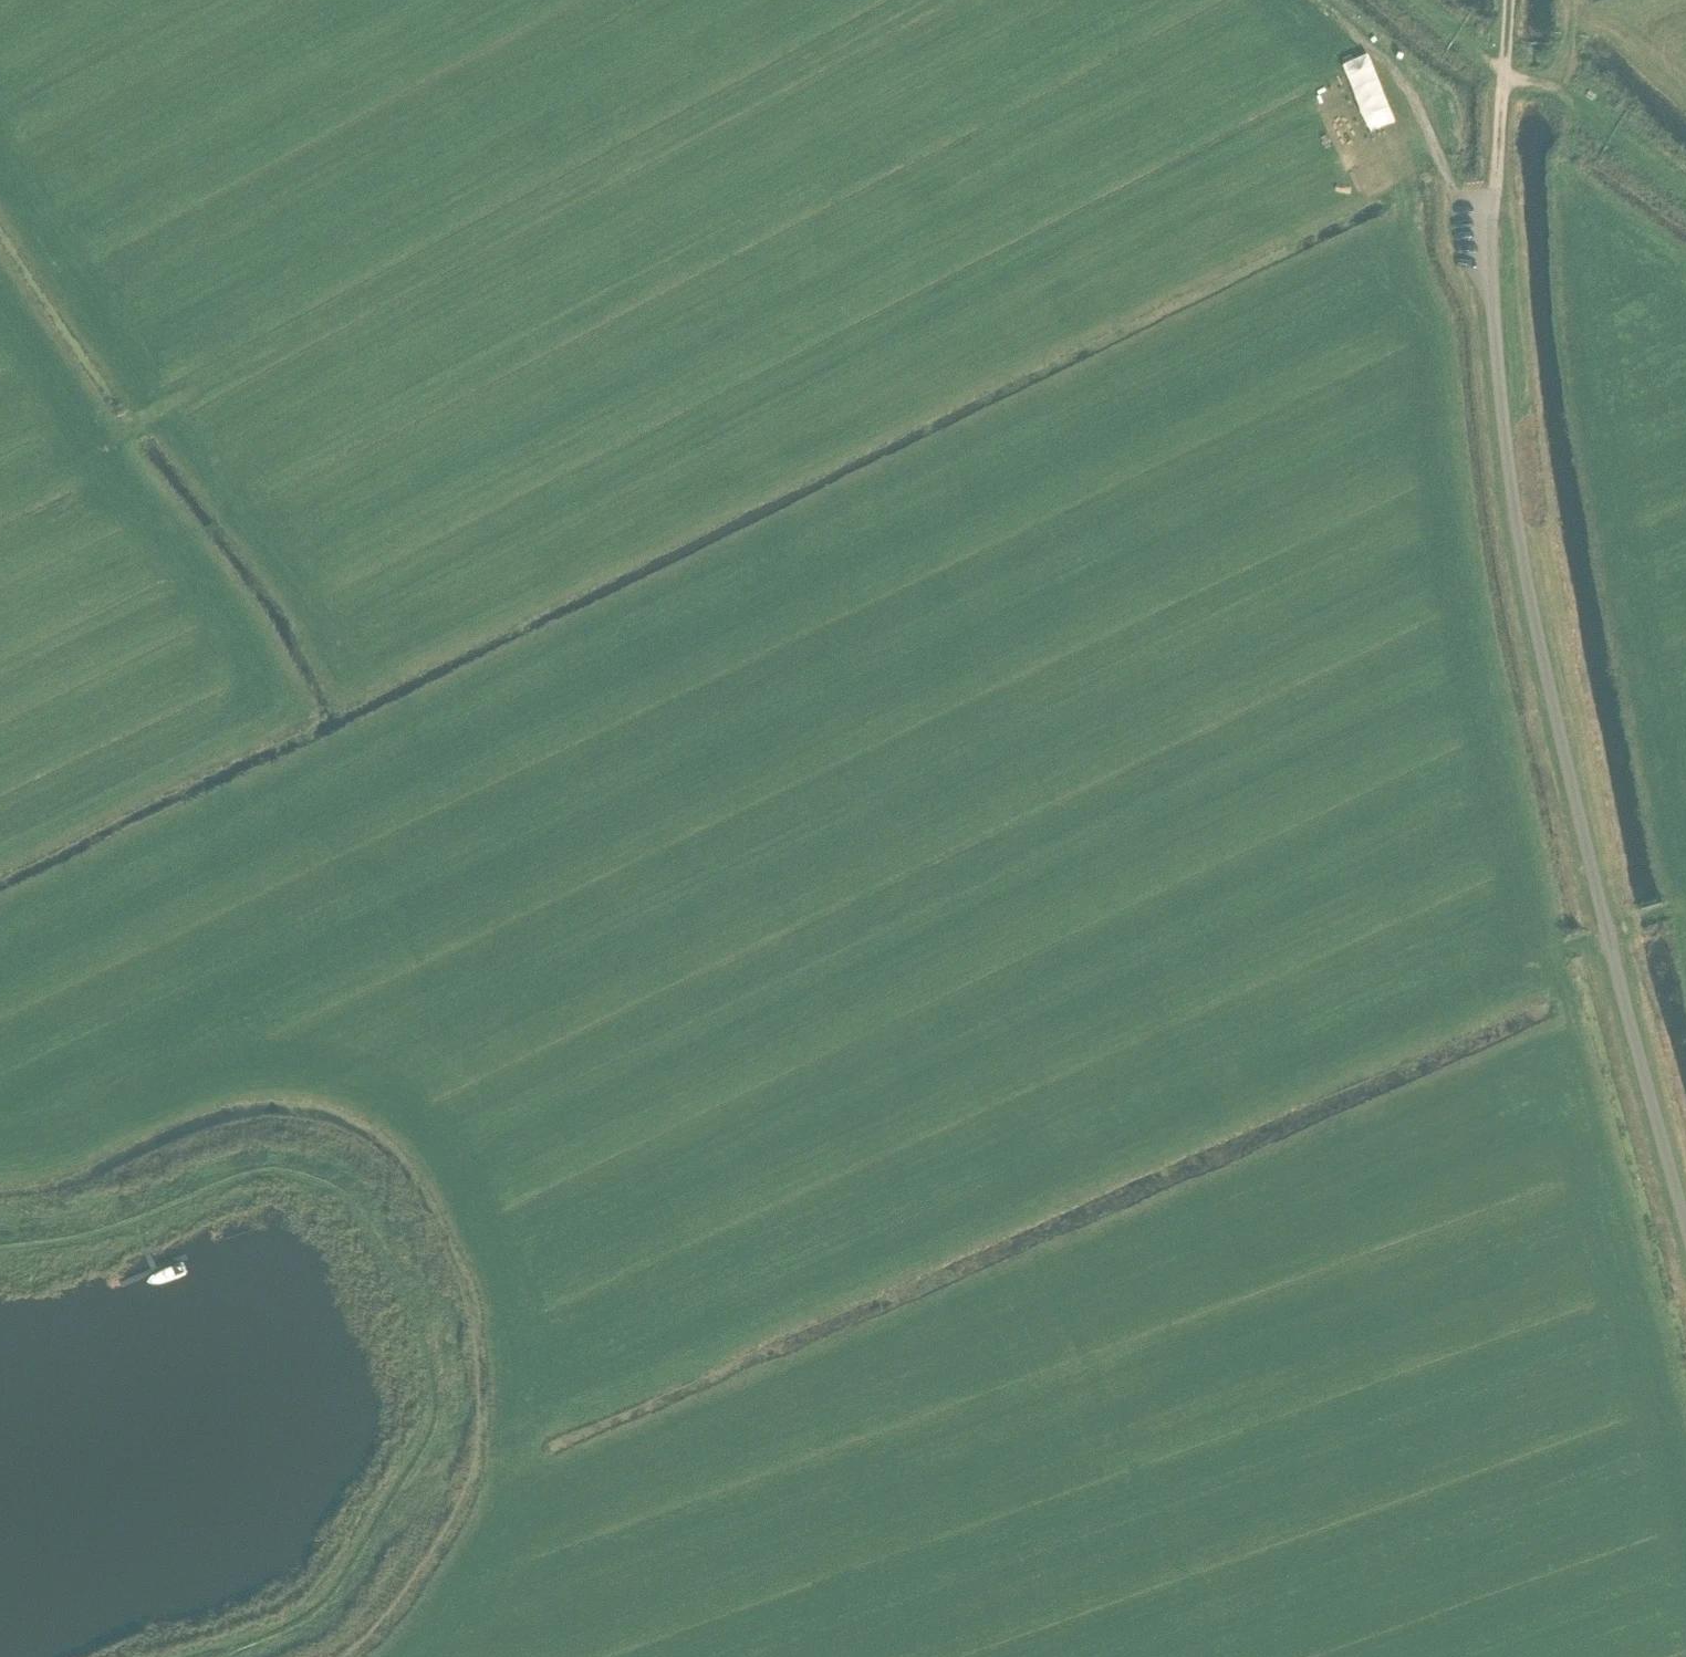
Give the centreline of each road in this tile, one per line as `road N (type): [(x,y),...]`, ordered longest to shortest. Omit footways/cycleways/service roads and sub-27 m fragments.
road 1 (unclassified): [(1685,1212),(1546,660),(1505,441),(1494,304),(1476,219)]
road 2 (track): [(1476,219),(1493,189),(1506,77)]

